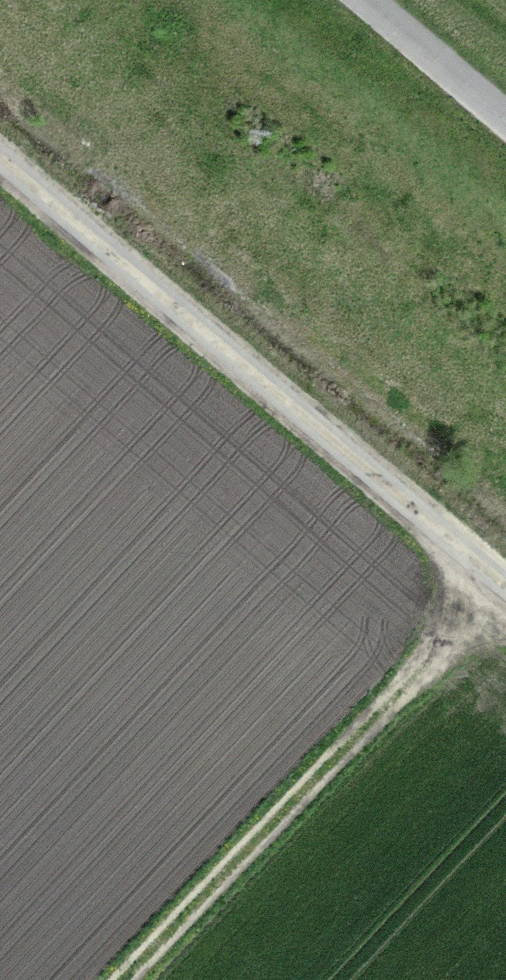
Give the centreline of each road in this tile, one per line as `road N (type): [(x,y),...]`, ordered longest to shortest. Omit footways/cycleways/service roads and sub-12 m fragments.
road 1 (track): [(0,152),(505,585)]
road 2 (track): [(498,578),(118,979)]
road 3 (unclassified): [(505,103),(383,0)]

